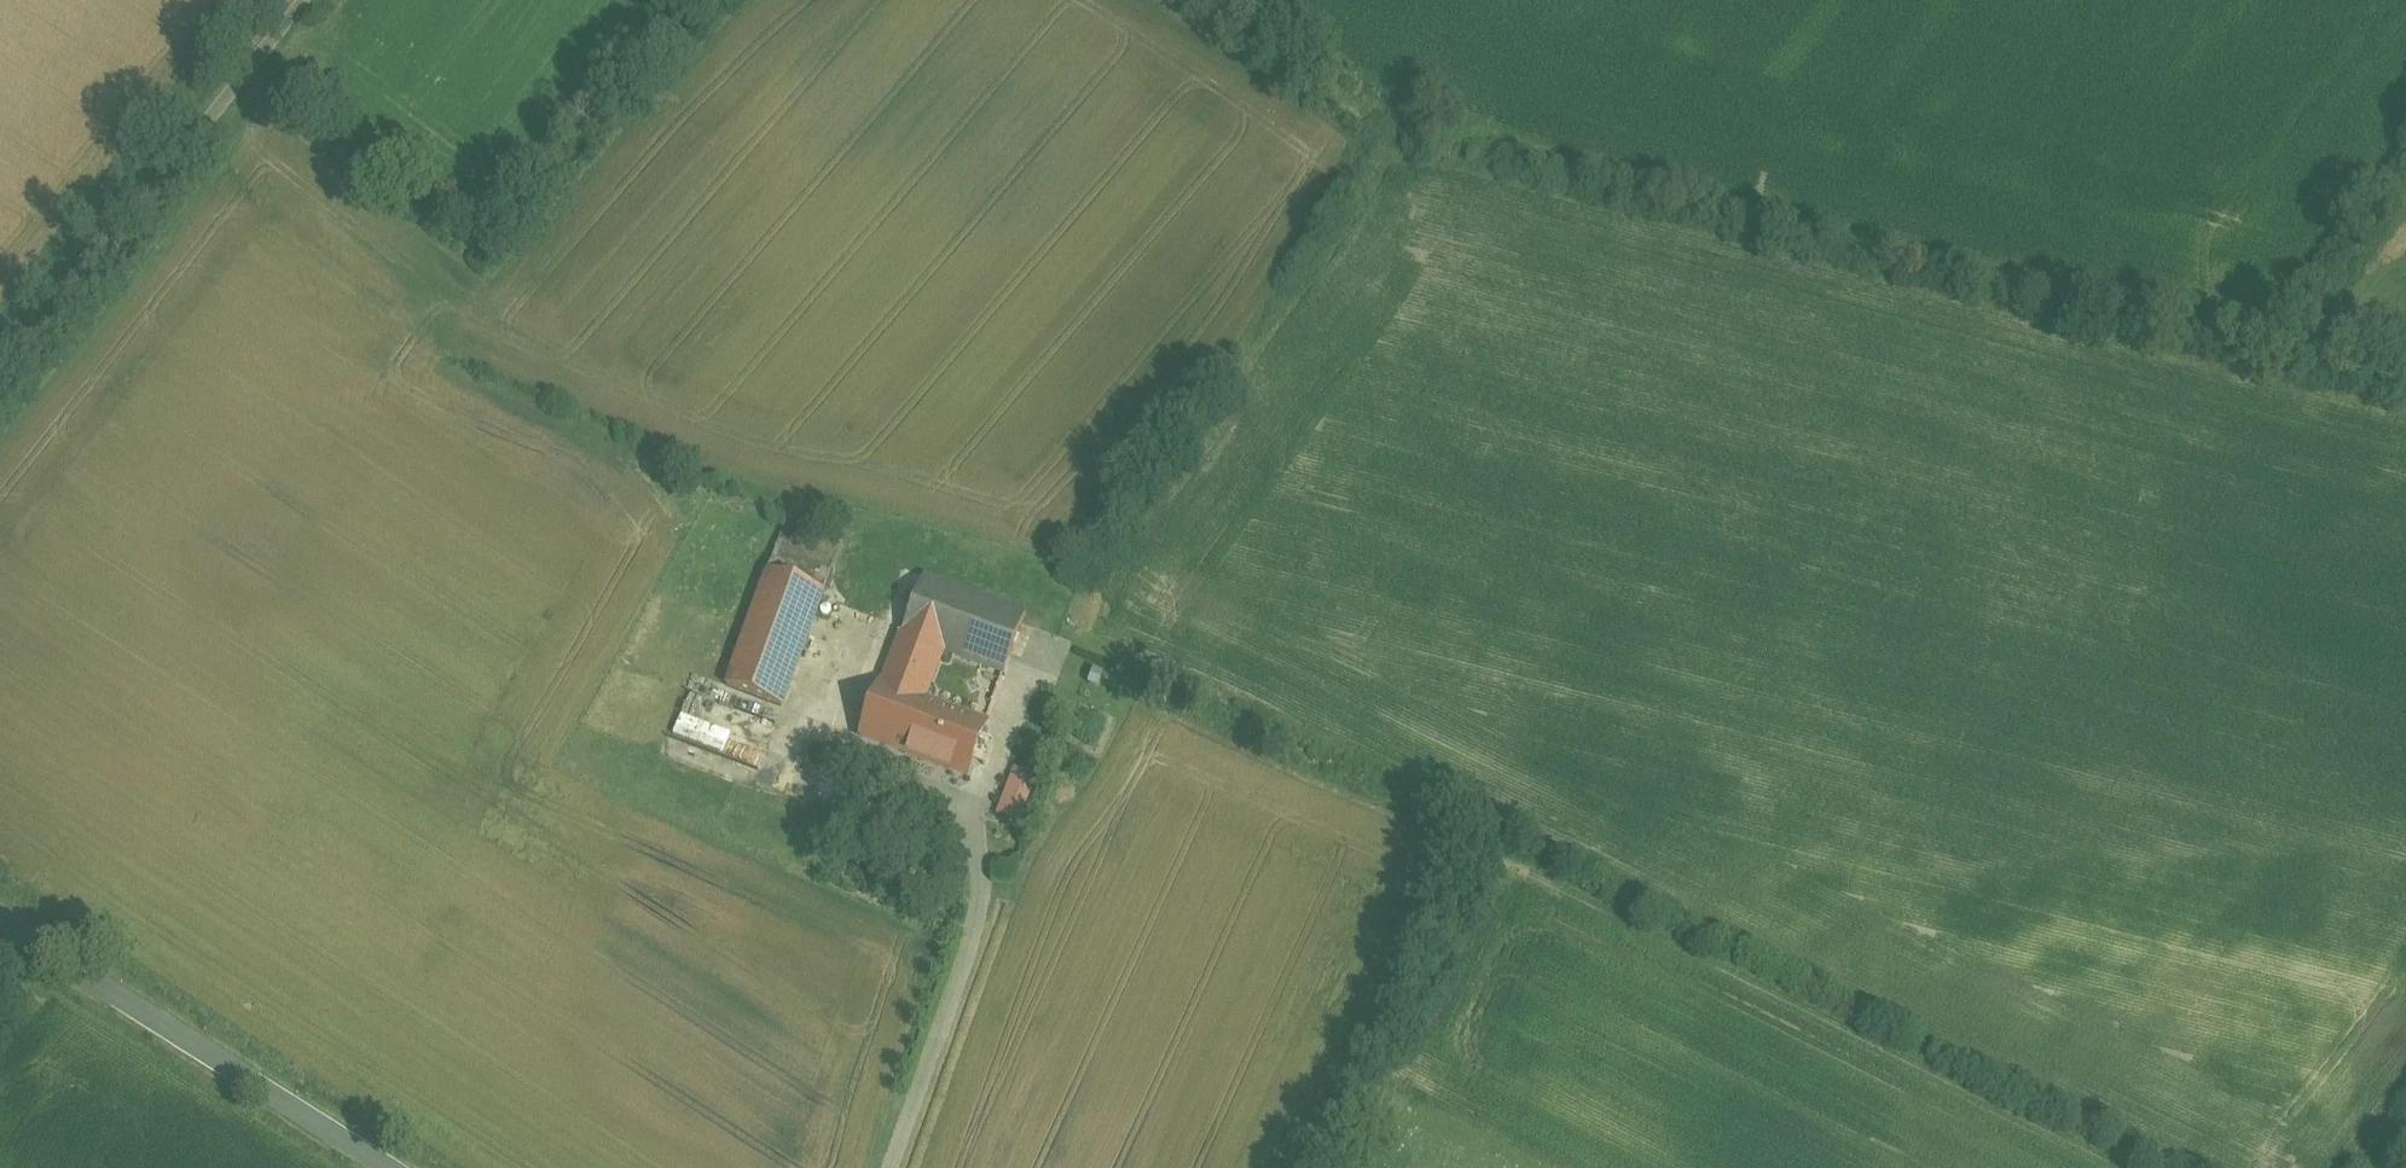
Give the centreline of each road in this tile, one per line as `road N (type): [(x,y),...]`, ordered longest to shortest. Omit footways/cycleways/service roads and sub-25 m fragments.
road 1 (track): [(1467,113),(2405,358)]
road 2 (unclassified): [(327,0),(0,400)]
road 3 (tertiary): [(388,1167),(0,924)]

